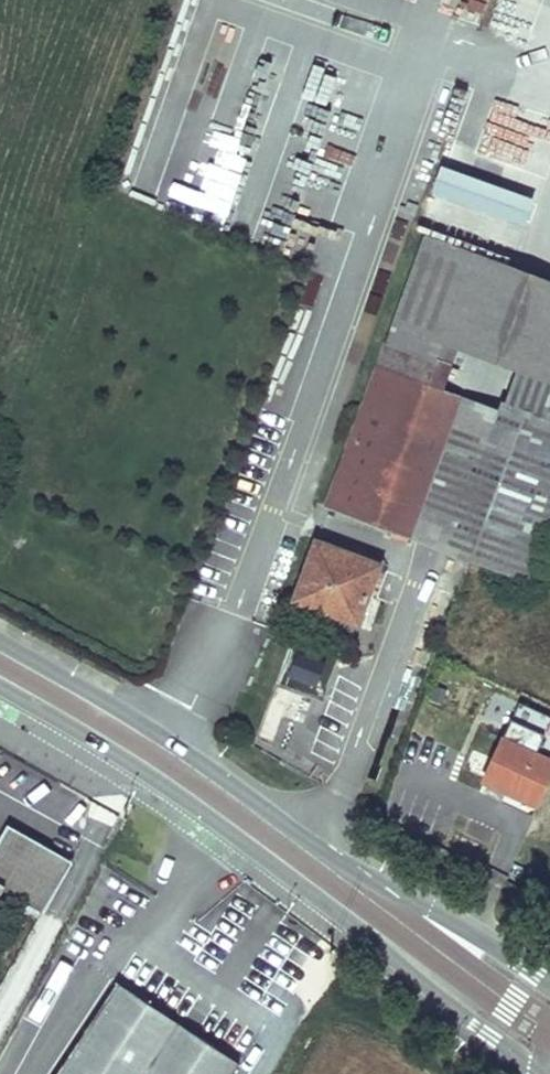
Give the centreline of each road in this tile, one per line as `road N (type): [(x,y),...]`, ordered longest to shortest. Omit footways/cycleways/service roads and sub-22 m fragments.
road 1 (primary): [(0,687),(247,843),(471,1023),(549,1070)]
road 2 (primary): [(549,983),(470,928),(395,895),(197,758),(0,643)]

